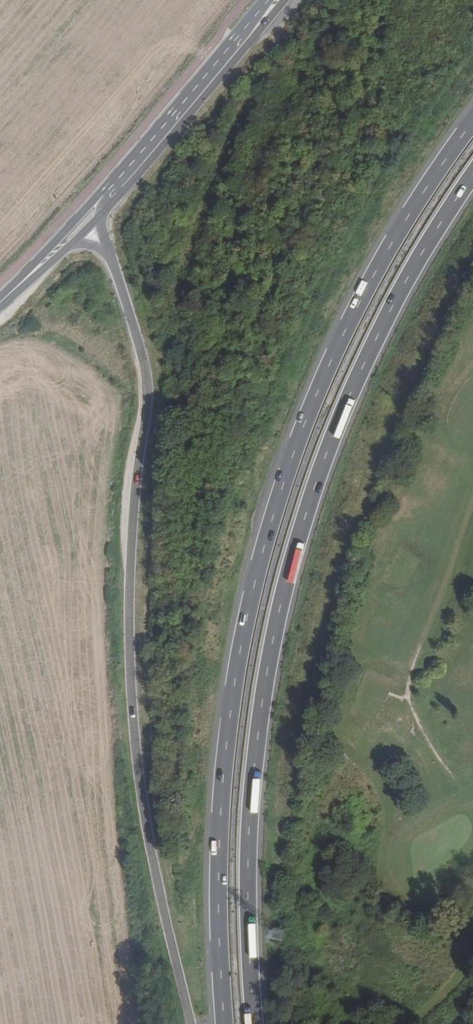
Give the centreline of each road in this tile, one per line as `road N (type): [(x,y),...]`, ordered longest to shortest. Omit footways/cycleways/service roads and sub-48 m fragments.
road 1 (trunk): [(472,121),(351,319),(295,449),(257,571),(219,827),(223,1023)]
road 2 (trunk): [(254,1023),(248,828),(286,577),(345,405),(413,266),(472,173)]
road 3 (trunk): [(94,212),(145,382),(127,553),(131,729),(139,808),(189,1023)]
road 4 (tertiary): [(274,0),(94,212)]
road 5 (tertiary): [(94,212),(0,300)]

